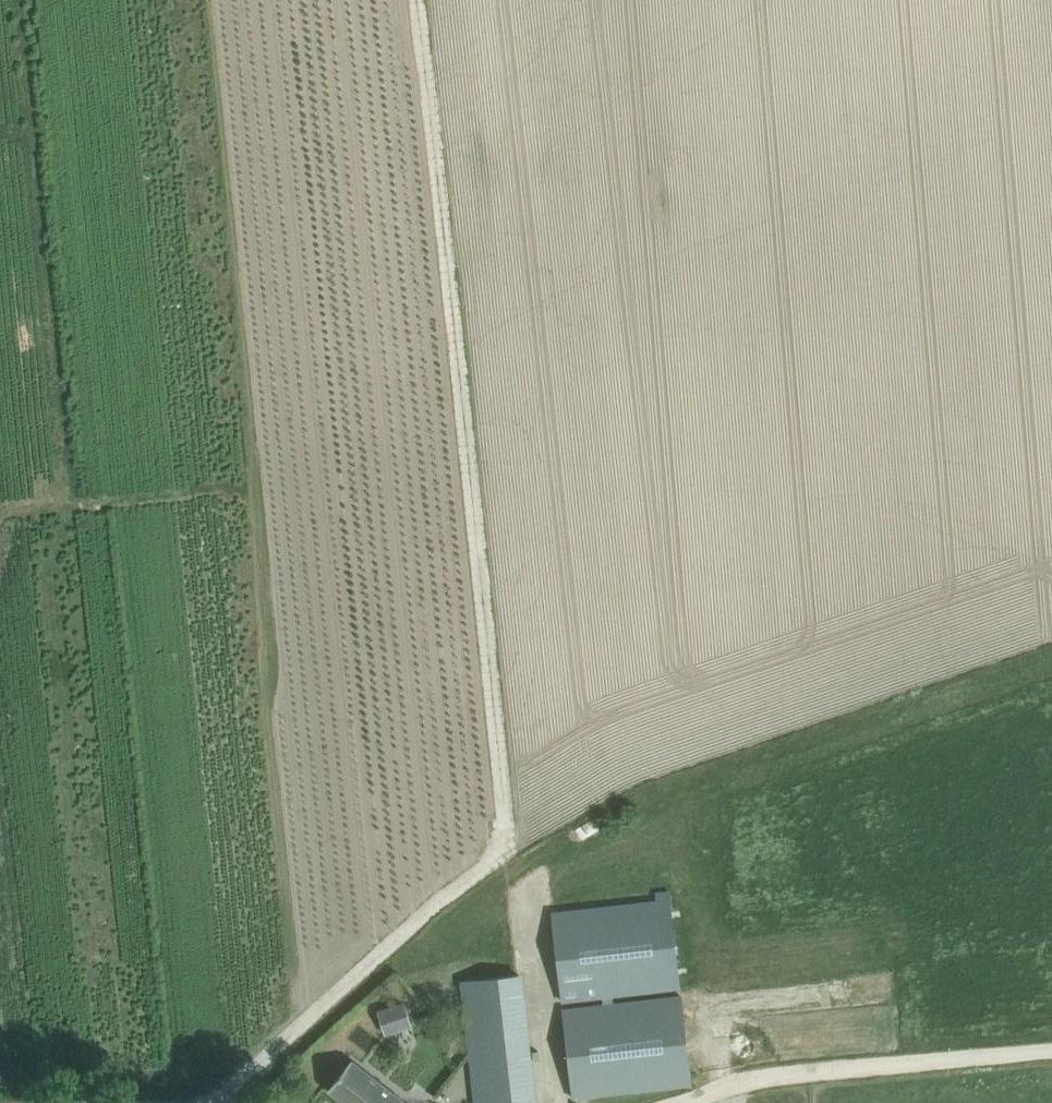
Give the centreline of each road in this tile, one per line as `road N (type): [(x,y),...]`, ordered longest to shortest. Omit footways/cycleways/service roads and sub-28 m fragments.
road 1 (track): [(721,1089),(821,1069),(1051,1044)]

